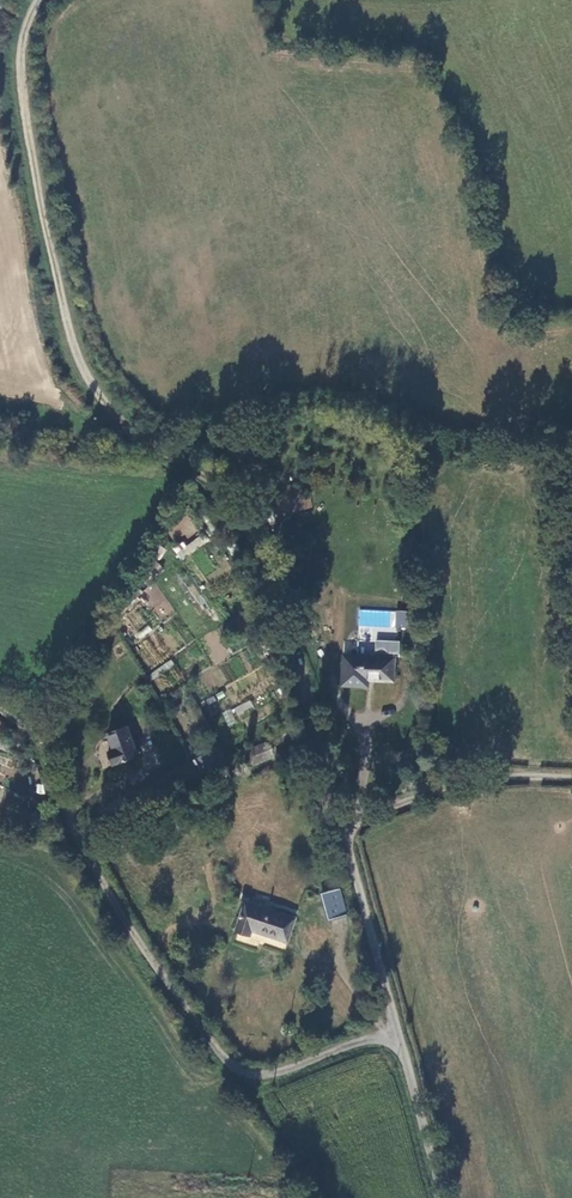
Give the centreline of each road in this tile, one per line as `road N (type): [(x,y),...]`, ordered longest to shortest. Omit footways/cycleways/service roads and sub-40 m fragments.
road 1 (track): [(348,820),(251,534),(213,482),(134,435),(77,349),(24,91),(24,43),(39,0)]
road 2 (unclassified): [(66,811),(153,961),(231,1064),(270,1073),(365,1039),(399,1041)]
road 3 (track): [(571,292),(529,296),(520,288),(489,168),(437,54),(393,39),(300,28),(282,0)]
road 4 (unclassified): [(399,1041),(348,831)]
road 5 (unclassified): [(399,1041),(442,1197)]
road 6 (track): [(0,708),(37,740),(66,811)]

